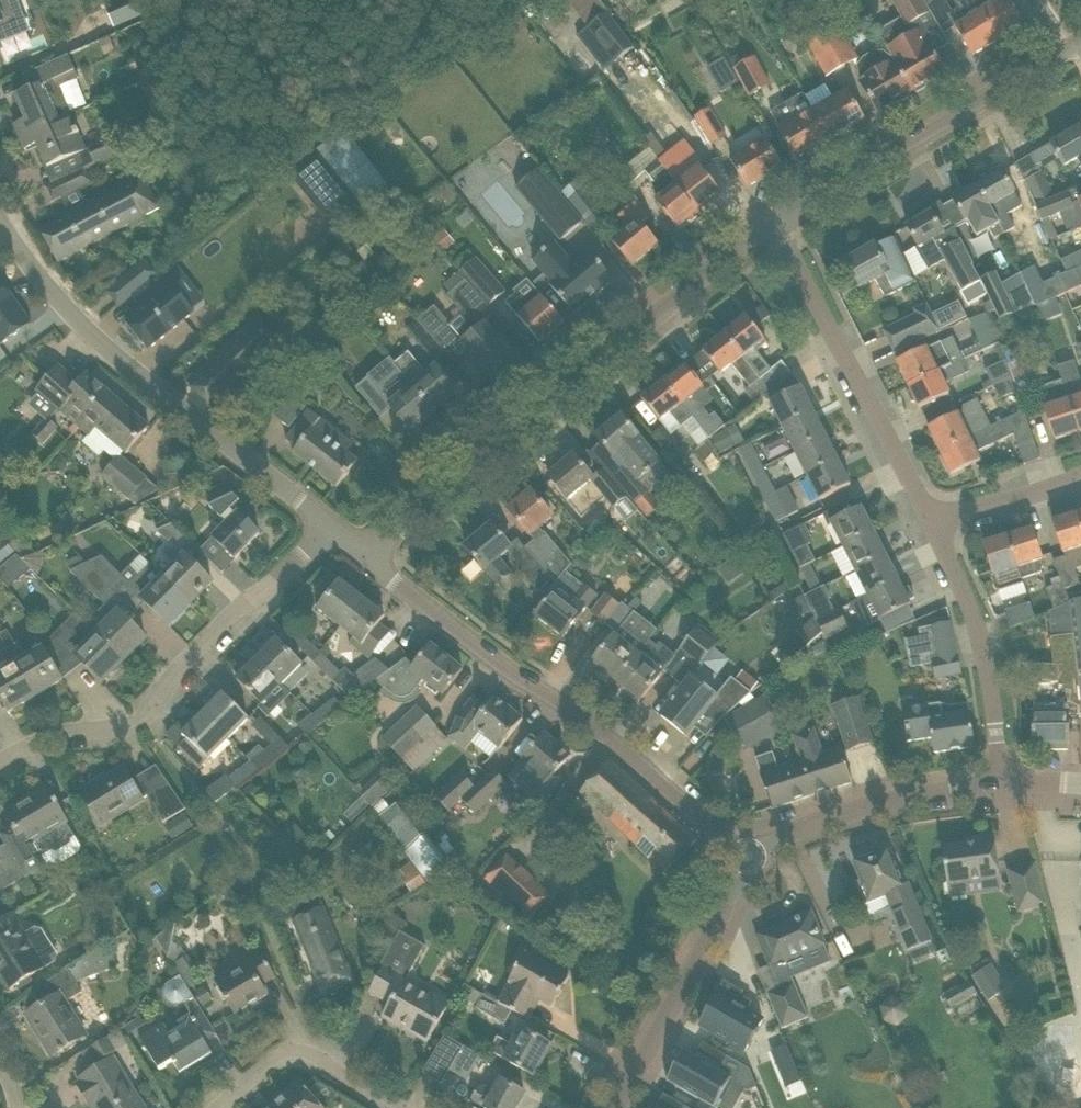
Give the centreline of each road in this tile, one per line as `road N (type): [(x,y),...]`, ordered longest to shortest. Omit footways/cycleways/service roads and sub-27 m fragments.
road 1 (unclassified): [(366,553),(774,225)]
road 2 (unclassified): [(747,865),(366,553)]
road 3 (unclassified): [(320,528),(51,284),(0,200)]
road 4 (residential): [(0,761),(38,740),(143,718),(152,699),(320,528)]
road 5 (unclassified): [(774,225),(1080,41)]
road 6 (unclassified): [(931,519),(774,225)]
road 7 (unclassified): [(613,1107),(747,865)]
road 8 (unclassified): [(1005,784),(971,616),(931,519)]
road 9 (unclassified): [(747,865),(811,823),(1005,784)]
road 10 (residential): [(392,1107),(302,1050),(271,1058),(215,1107)]
road 11 (residential): [(931,519),(1080,477)]

